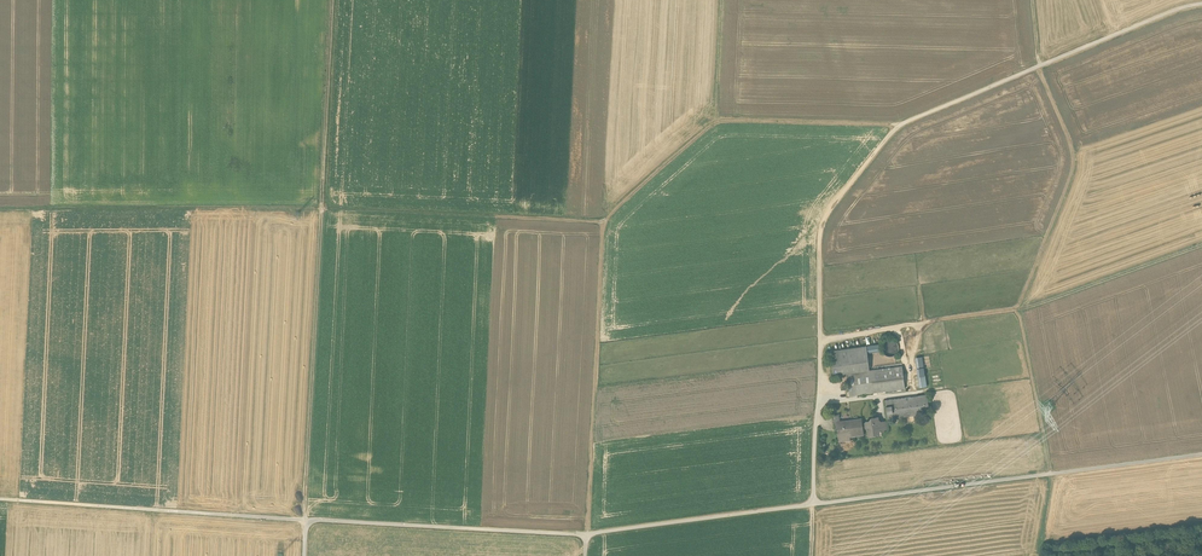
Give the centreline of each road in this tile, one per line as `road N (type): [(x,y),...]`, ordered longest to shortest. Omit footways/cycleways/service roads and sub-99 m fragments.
road 1 (track): [(1201,455),(587,536),(0,499)]
road 2 (track): [(1032,0),(1038,69),(1076,158),(1020,308),(1052,474)]
road 3 (track): [(1201,243),(1020,308),(820,340)]
road 4 (track): [(898,125),(717,123),(602,220)]
road 5 (track): [(322,208),(0,208)]
road 6 (track): [(602,220),(587,536)]
road 7 (track): [(322,208),(306,521)]
road 8 (track): [(898,125),(820,228),(820,403)]
road 9 (track): [(322,208),(602,220)]
road 10 (track): [(332,0),(322,208)]
road 11 (track): [(720,0),(717,123)]

